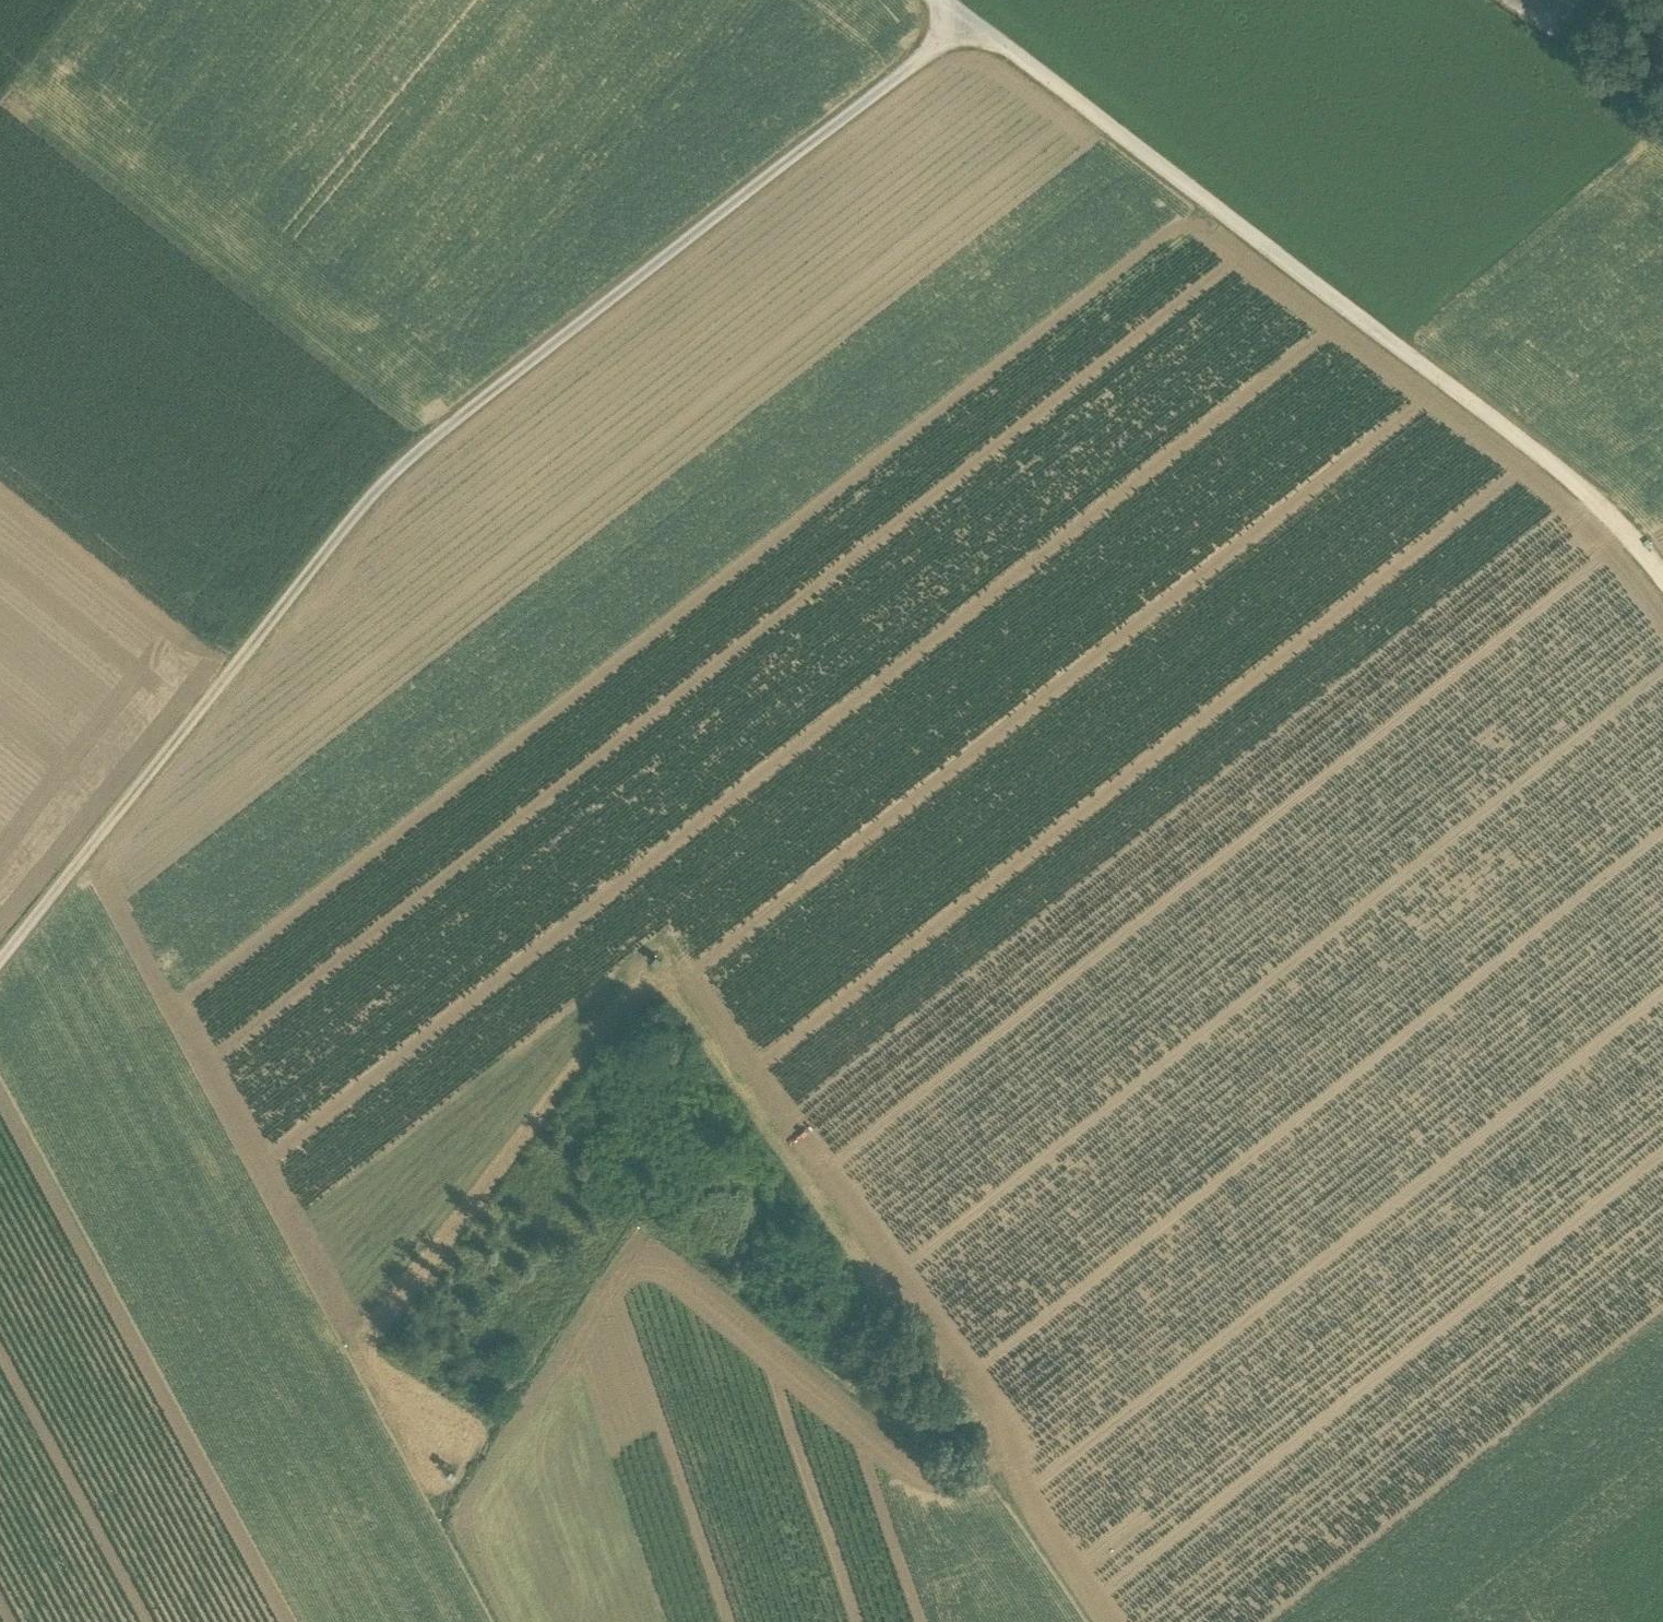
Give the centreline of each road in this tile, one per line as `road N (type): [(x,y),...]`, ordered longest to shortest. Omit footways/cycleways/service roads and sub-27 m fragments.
road 1 (track): [(0,966),(388,471),(970,17)]
road 2 (track): [(948,0),(1611,509),(1662,565)]

